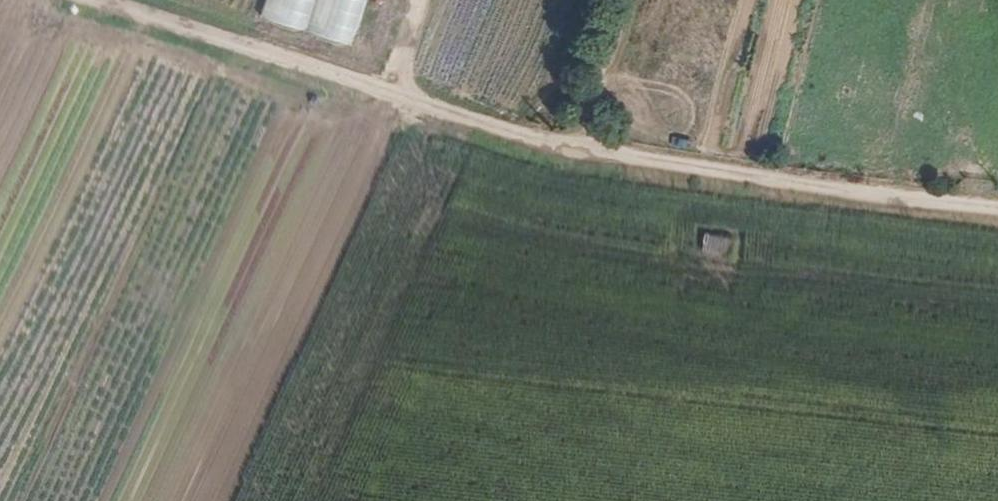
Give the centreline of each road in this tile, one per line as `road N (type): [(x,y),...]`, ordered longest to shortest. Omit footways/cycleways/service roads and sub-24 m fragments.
road 1 (track): [(95,0),(566,149),(714,176),(997,209)]
road 2 (track): [(389,94),(353,107),(316,101),(125,45)]
road 3 (track): [(510,133),(570,46),(590,0)]

